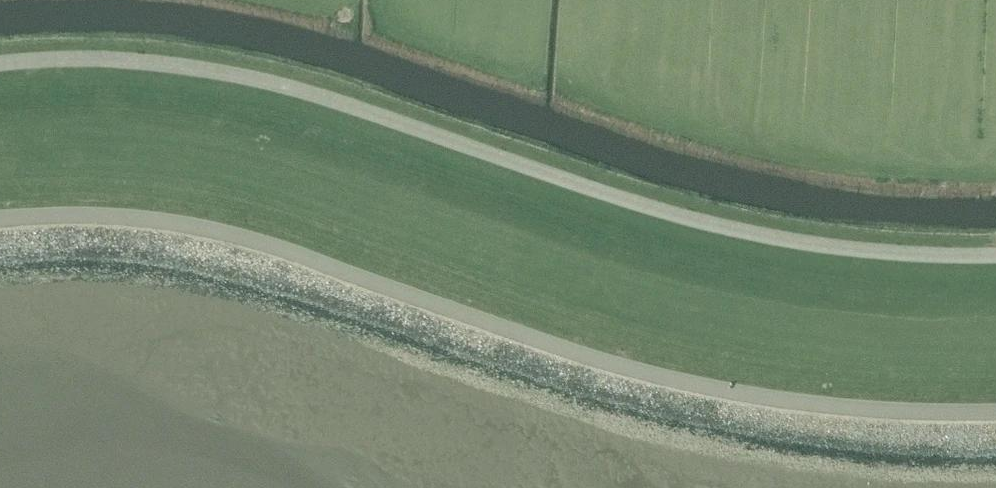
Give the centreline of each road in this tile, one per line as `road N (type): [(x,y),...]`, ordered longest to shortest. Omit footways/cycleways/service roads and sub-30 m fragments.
road 1 (unclassified): [(0,220),(106,213),(209,226),(272,241),(612,364),(914,409),(995,409)]
road 2 (unclassified): [(995,263),(857,257),(716,231),(261,85),(111,65),(0,72)]

